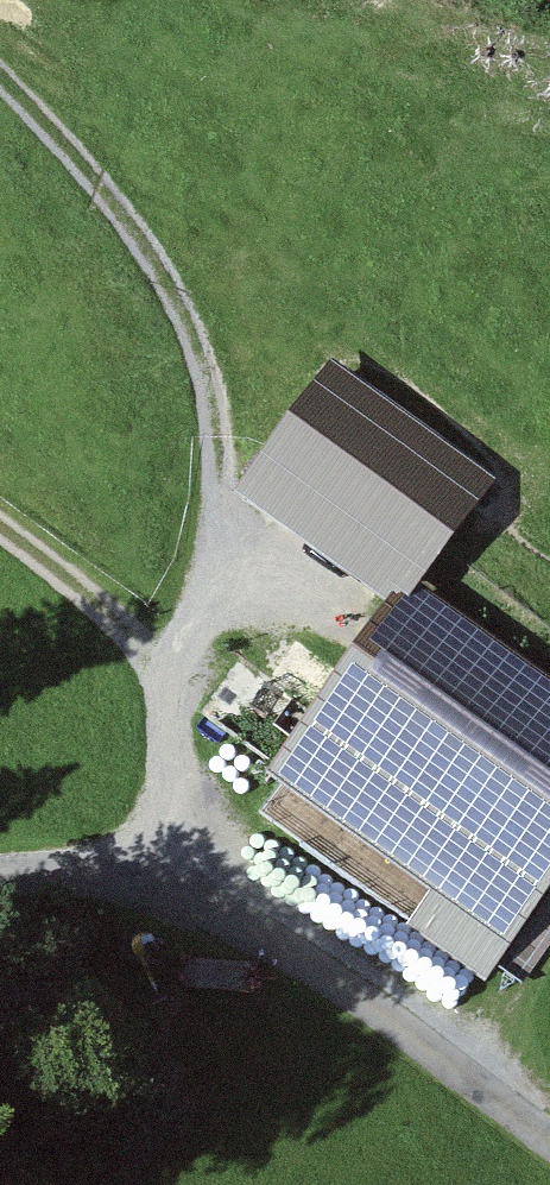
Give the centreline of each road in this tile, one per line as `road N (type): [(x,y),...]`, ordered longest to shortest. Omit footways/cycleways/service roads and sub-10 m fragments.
road 1 (track): [(0,73),(44,123),(195,342),(220,488),(162,684),(192,889)]
road 2 (unclassified): [(0,873),(192,889),(285,944),(549,1135)]
road 3 (track): [(0,525),(162,684)]

